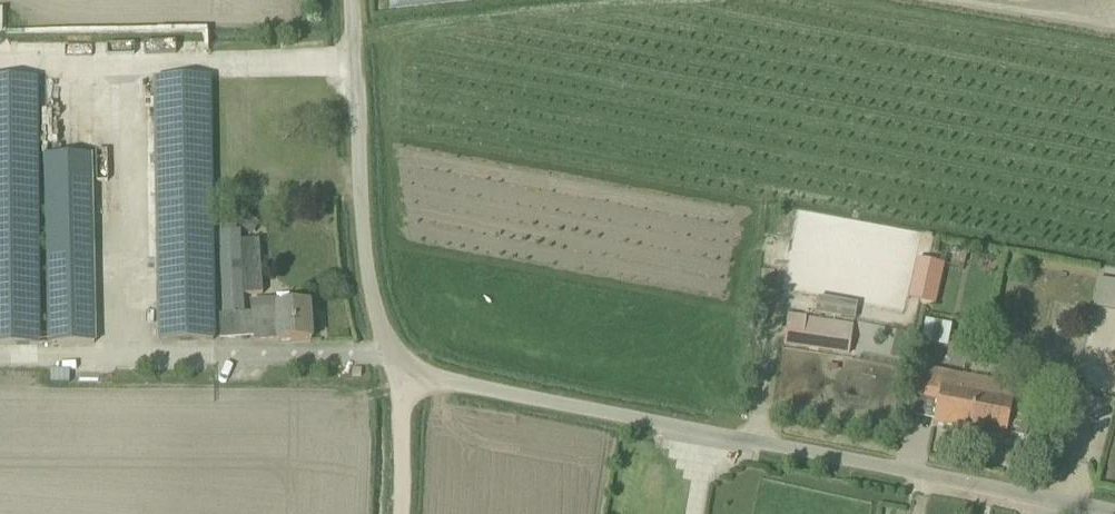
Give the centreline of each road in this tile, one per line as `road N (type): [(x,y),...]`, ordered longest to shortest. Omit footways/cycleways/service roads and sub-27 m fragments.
road 1 (unclassified): [(1114,511),(386,356),(364,322),(339,178),(337,0)]
road 2 (track): [(400,360),(408,399),(399,513)]

